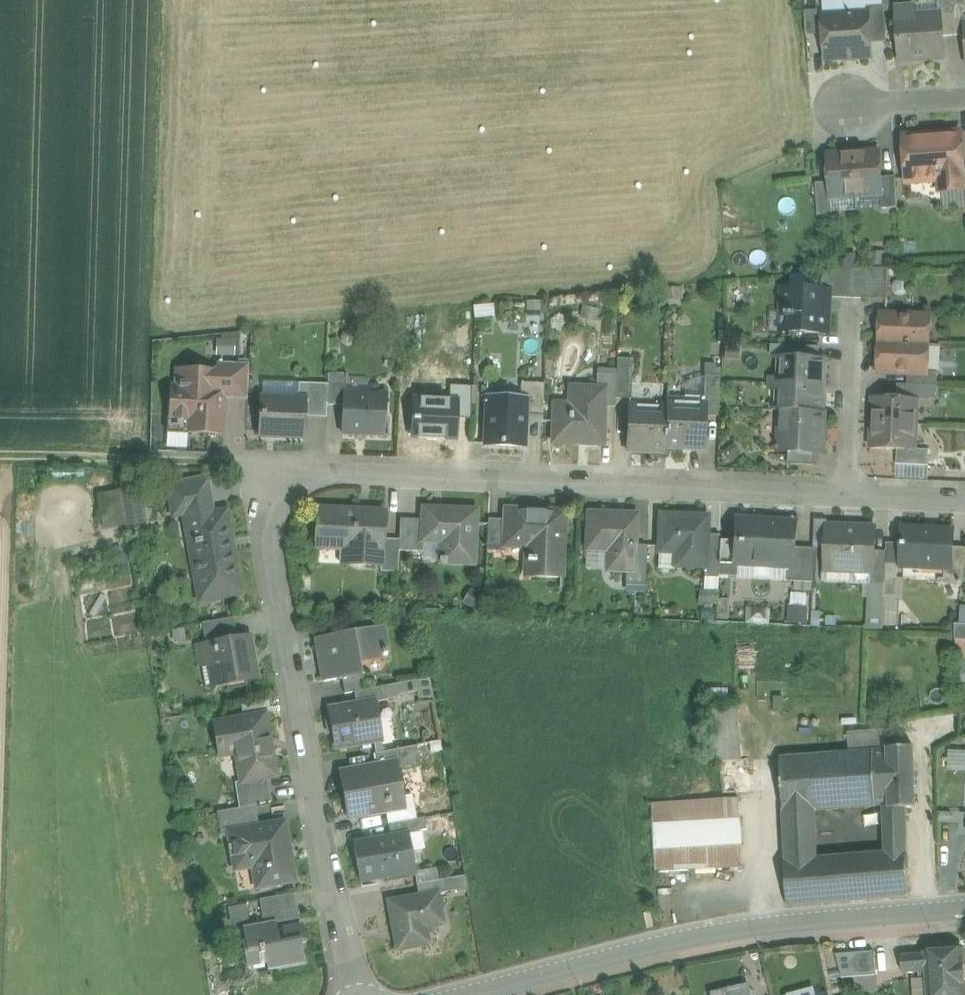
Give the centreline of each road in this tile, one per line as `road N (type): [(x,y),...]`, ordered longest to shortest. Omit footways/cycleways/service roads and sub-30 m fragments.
road 1 (residential): [(355,994),(266,554),(266,524),(293,481),(332,473),(842,493)]
road 2 (tertiary): [(964,907),(718,935),(465,994)]
road 3 (track): [(0,458),(258,467),(293,481)]
road 4 (residential): [(842,493),(853,310)]
road 5 (residential): [(964,98),(837,108)]
road 6 (residential): [(842,493),(964,499)]

